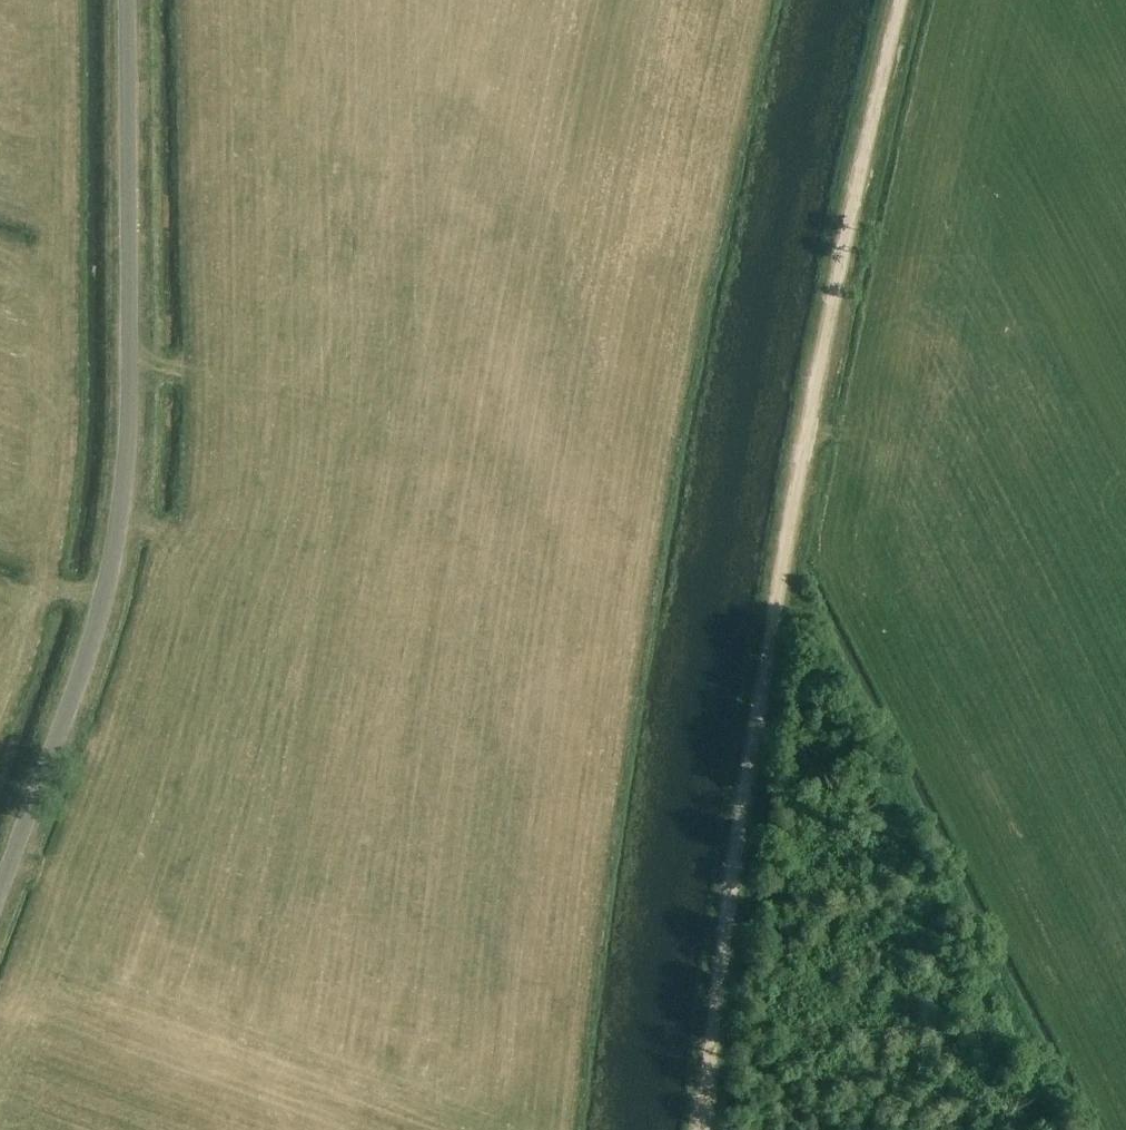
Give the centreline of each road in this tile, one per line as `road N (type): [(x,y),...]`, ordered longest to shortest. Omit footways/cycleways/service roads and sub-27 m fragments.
road 1 (track): [(705,1129),(760,710),(807,432),(902,0)]
road 2 (unclassified): [(0,886),(90,643),(122,487),(129,422),(126,0)]

